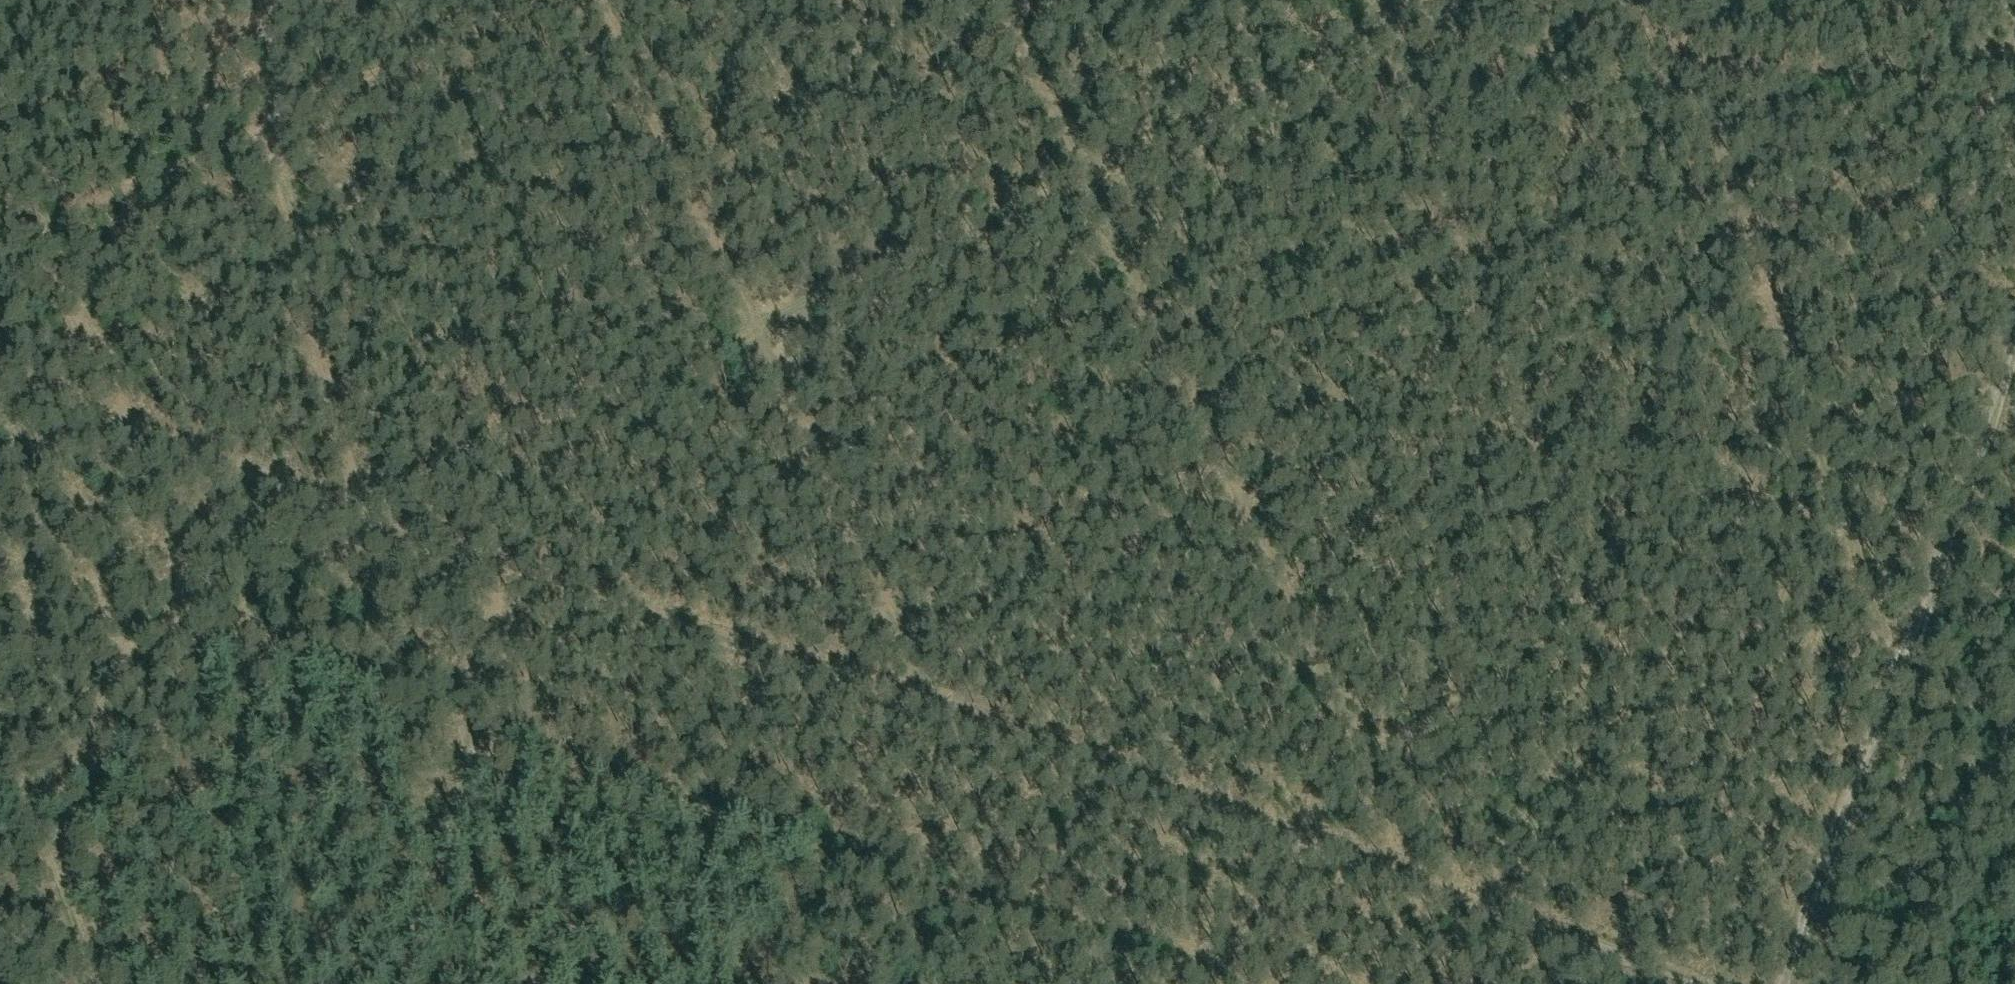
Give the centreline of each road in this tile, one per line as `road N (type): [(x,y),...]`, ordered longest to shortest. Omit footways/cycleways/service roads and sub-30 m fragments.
road 1 (track): [(147,429),(1683,983)]
road 2 (track): [(346,501),(1456,0)]
road 3 (track): [(1731,983),(1372,0)]
road 4 (track): [(1405,885),(1006,0)]
road 5 (track): [(925,713),(605,0)]
road 6 (track): [(1199,983),(465,736)]
road 7 (track): [(2014,361),(1778,983)]
road 8 (track): [(1901,656),(1771,291),(2014,184)]
road 9 (track): [(534,0),(258,125),(42,237)]
road 10 (track): [(93,983),(0,713)]
road 11 (track): [(480,983),(444,817),(465,736)]
road 12 (track): [(42,237),(147,429)]
road 13 (track): [(465,736),(454,543)]
road 14 (track): [(0,378),(147,429)]

